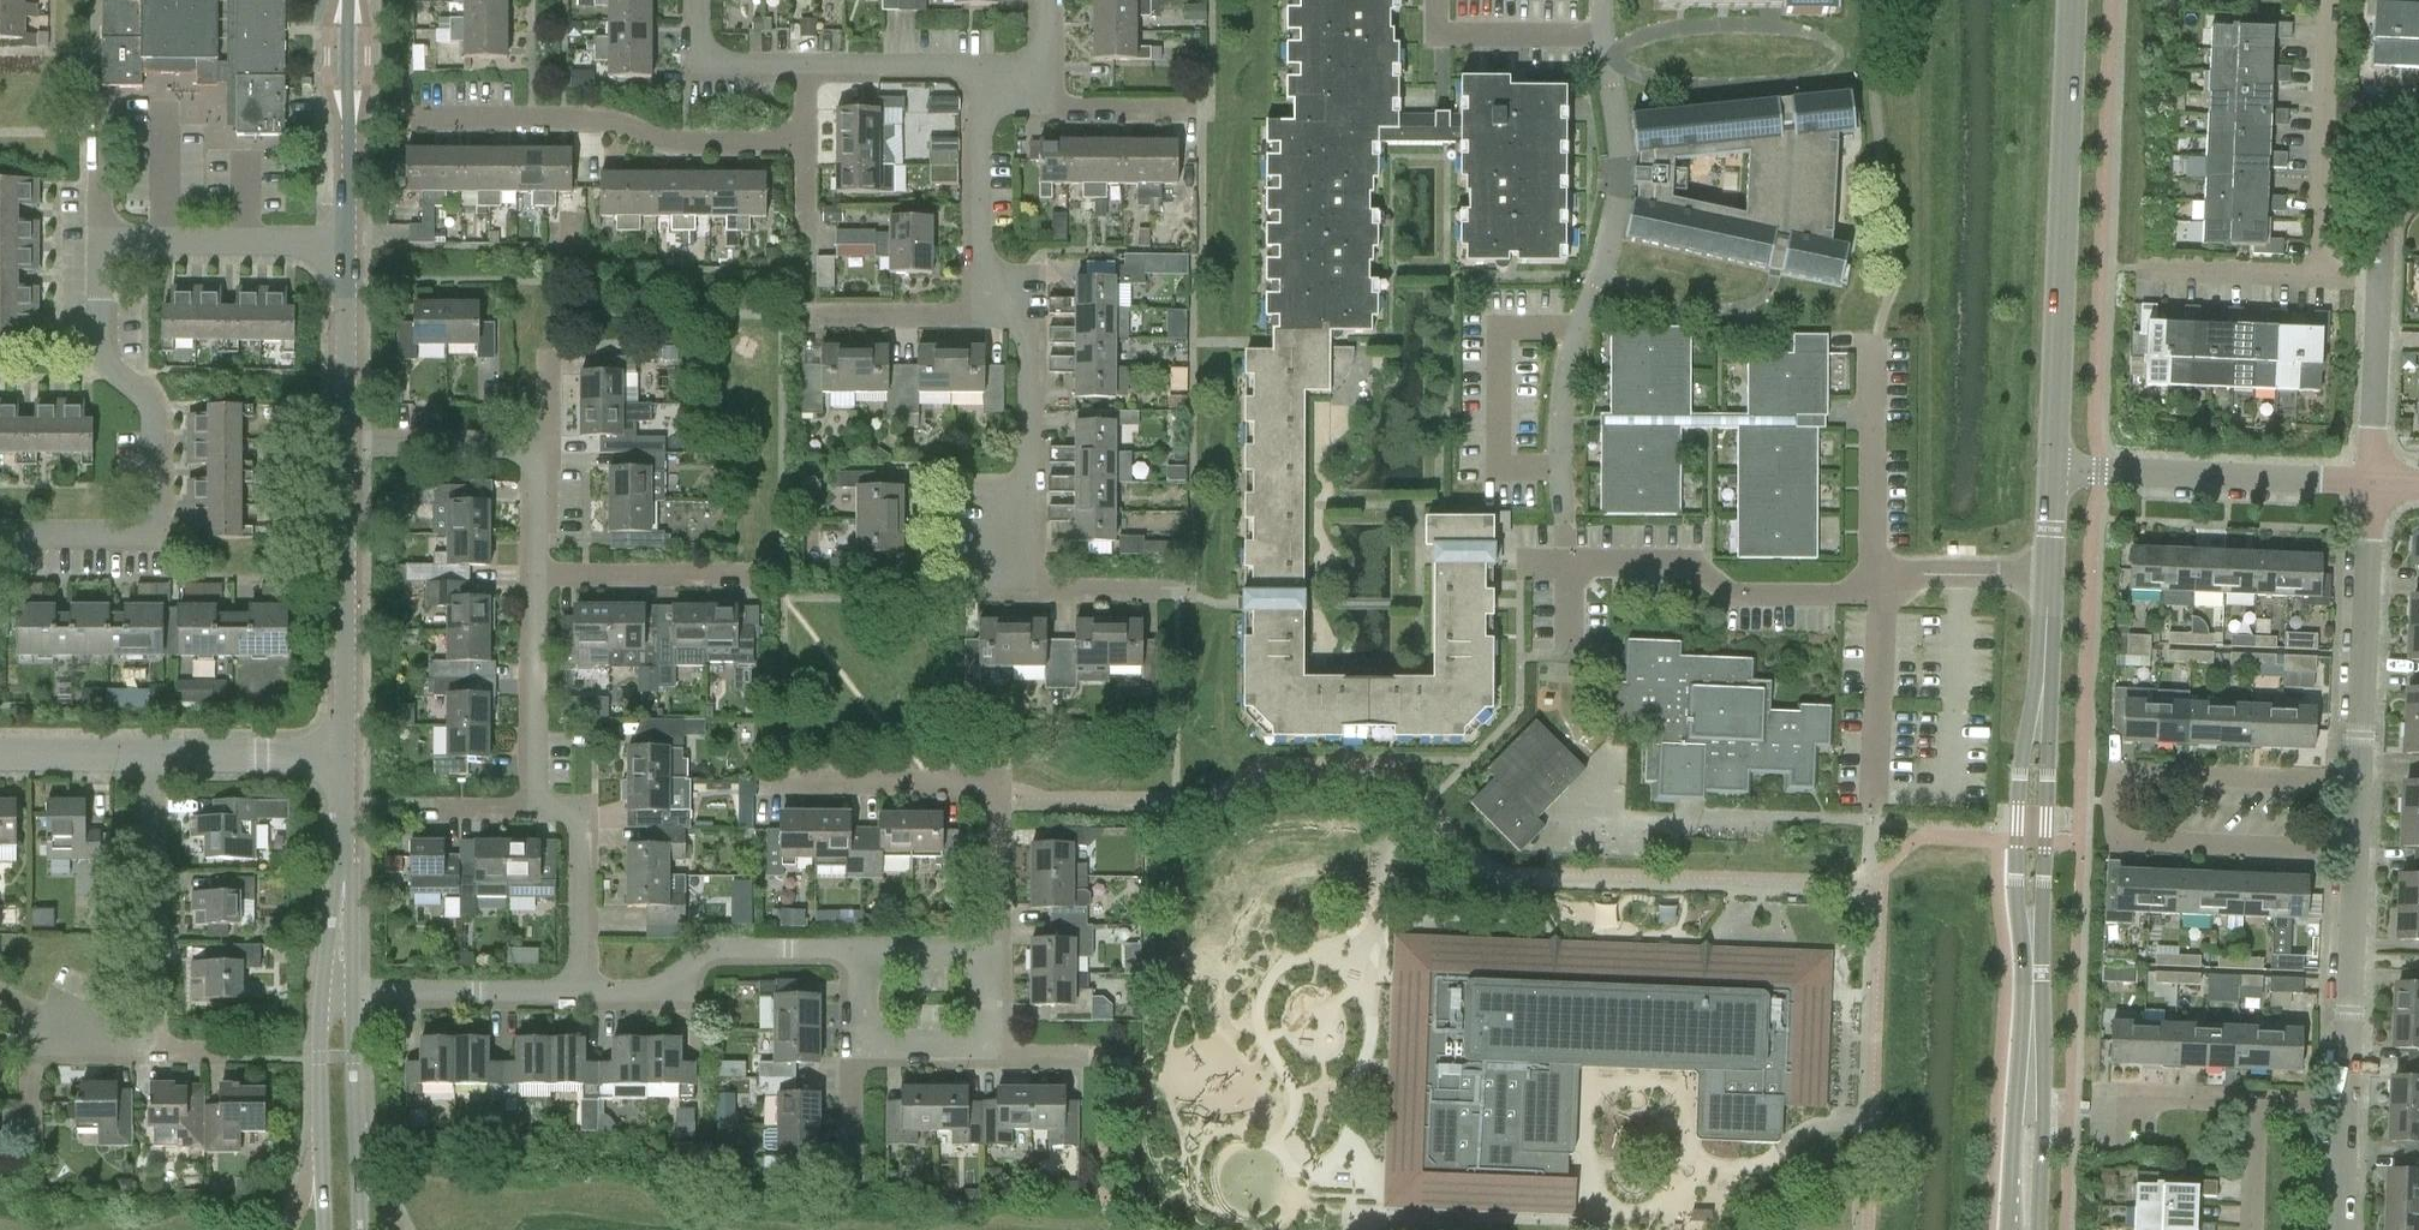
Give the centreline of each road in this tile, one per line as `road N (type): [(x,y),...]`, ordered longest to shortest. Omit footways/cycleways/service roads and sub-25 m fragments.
road 1 (residential): [(1566,561),(1565,387),(1607,254),(1621,162),(1601,0)]
road 2 (residential): [(2357,852),(2113,839),(2110,803),(2120,780),(2147,768),(2359,783)]
road 3 (tertiary): [(2031,1070),(2029,840),(2049,576)]
road 4 (residential): [(0,536),(150,537),(161,520),(162,400),(101,331),(102,239)]
road 5 (tertiary): [(2053,472),(2072,0)]
road 6 (residential): [(538,572),(538,810),(580,810),(580,991)]
road 7 (residential): [(1149,590),(1020,588),(1009,568),(1009,496),(1034,473),(1035,345),(1024,313),(984,313)]
road 8 (residential): [(808,139),(644,138),(606,116),(429,112)]
road 9 (residential): [(794,782),(984,781),(996,798),(996,955)]
road 10 (residential): [(1566,561),(1691,559),(1729,597),(1859,589),(1886,578)]
road 11 (residential): [(2375,480),(2053,472)]
road 12 (residential): [(343,450),(537,448),(538,572)]
road 13 (residential): [(2359,783),(2375,480)]
road 14 (tertiary): [(346,753),(343,450)]
road 15 (residential): [(158,1048),(157,751)]
road 16 (residential): [(580,991),(661,991),(719,953),(861,954)]
road 17 (residential): [(2329,270),(2336,0)]
road 18 (residential): [(2344,1102),(2357,852)]
road 19 (residential): [(984,313),(982,66)]
road 20 (residential): [(349,241),(102,239)]
road 21 (residential): [(1886,578),(1877,555),(1878,336)]
road 22 (tertiary): [(349,241),(349,0)]
road 23 (tertiary): [(360,1229),(353,992)]
road 24 (tertiary): [(322,992),(325,1229)]
road 25 (residential): [(353,992),(580,991)]
road 26 (residential): [(1876,804),(1886,578)]
road 27 (residential): [(754,571),(538,572)]
road 28 (tertiary): [(343,450),(349,241)]
road 29 (residential): [(2375,480),(2383,272)]
road 30 (tertiary): [(157,751),(346,753)]
road 31 (residential): [(1194,110),(1065,104),(1037,65)]
road 32 (residential): [(982,66),(807,63)]
road 33 (residential): [(816,316),(984,313)]
road 34 (residential): [(158,1048),(89,1037),(0,997)]
road 35 (residential): [(1886,578),(2049,576)]
road 36 (tertiary): [(2031,1070),(2015,1131),(2010,1229)]
road 37 (tertiary): [(2038,1229),(2041,1139),(2031,1070)]
road 38 (residential): [(807,63),(720,63),(702,48),(702,0)]
road 39 (tertiary): [(0,752),(157,751)]
road 40 (residential): [(2329,270),(2174,266)]
road 41 (residential): [(2111,1096),(2257,1100)]
road 42 (residential): [(861,954),(996,955)]
road 43 (residential): [(994,1046),(859,1046)]
road 44 (residential): [(102,239),(103,108)]
road 45 (tertiary): [(343,863),(322,992)]
road 46 (tertiary): [(353,992),(343,863)]
road 47 (residential): [(2250,1229),(2257,1100)]
road 48 (residential): [(2339,1229),(2344,1102)]

